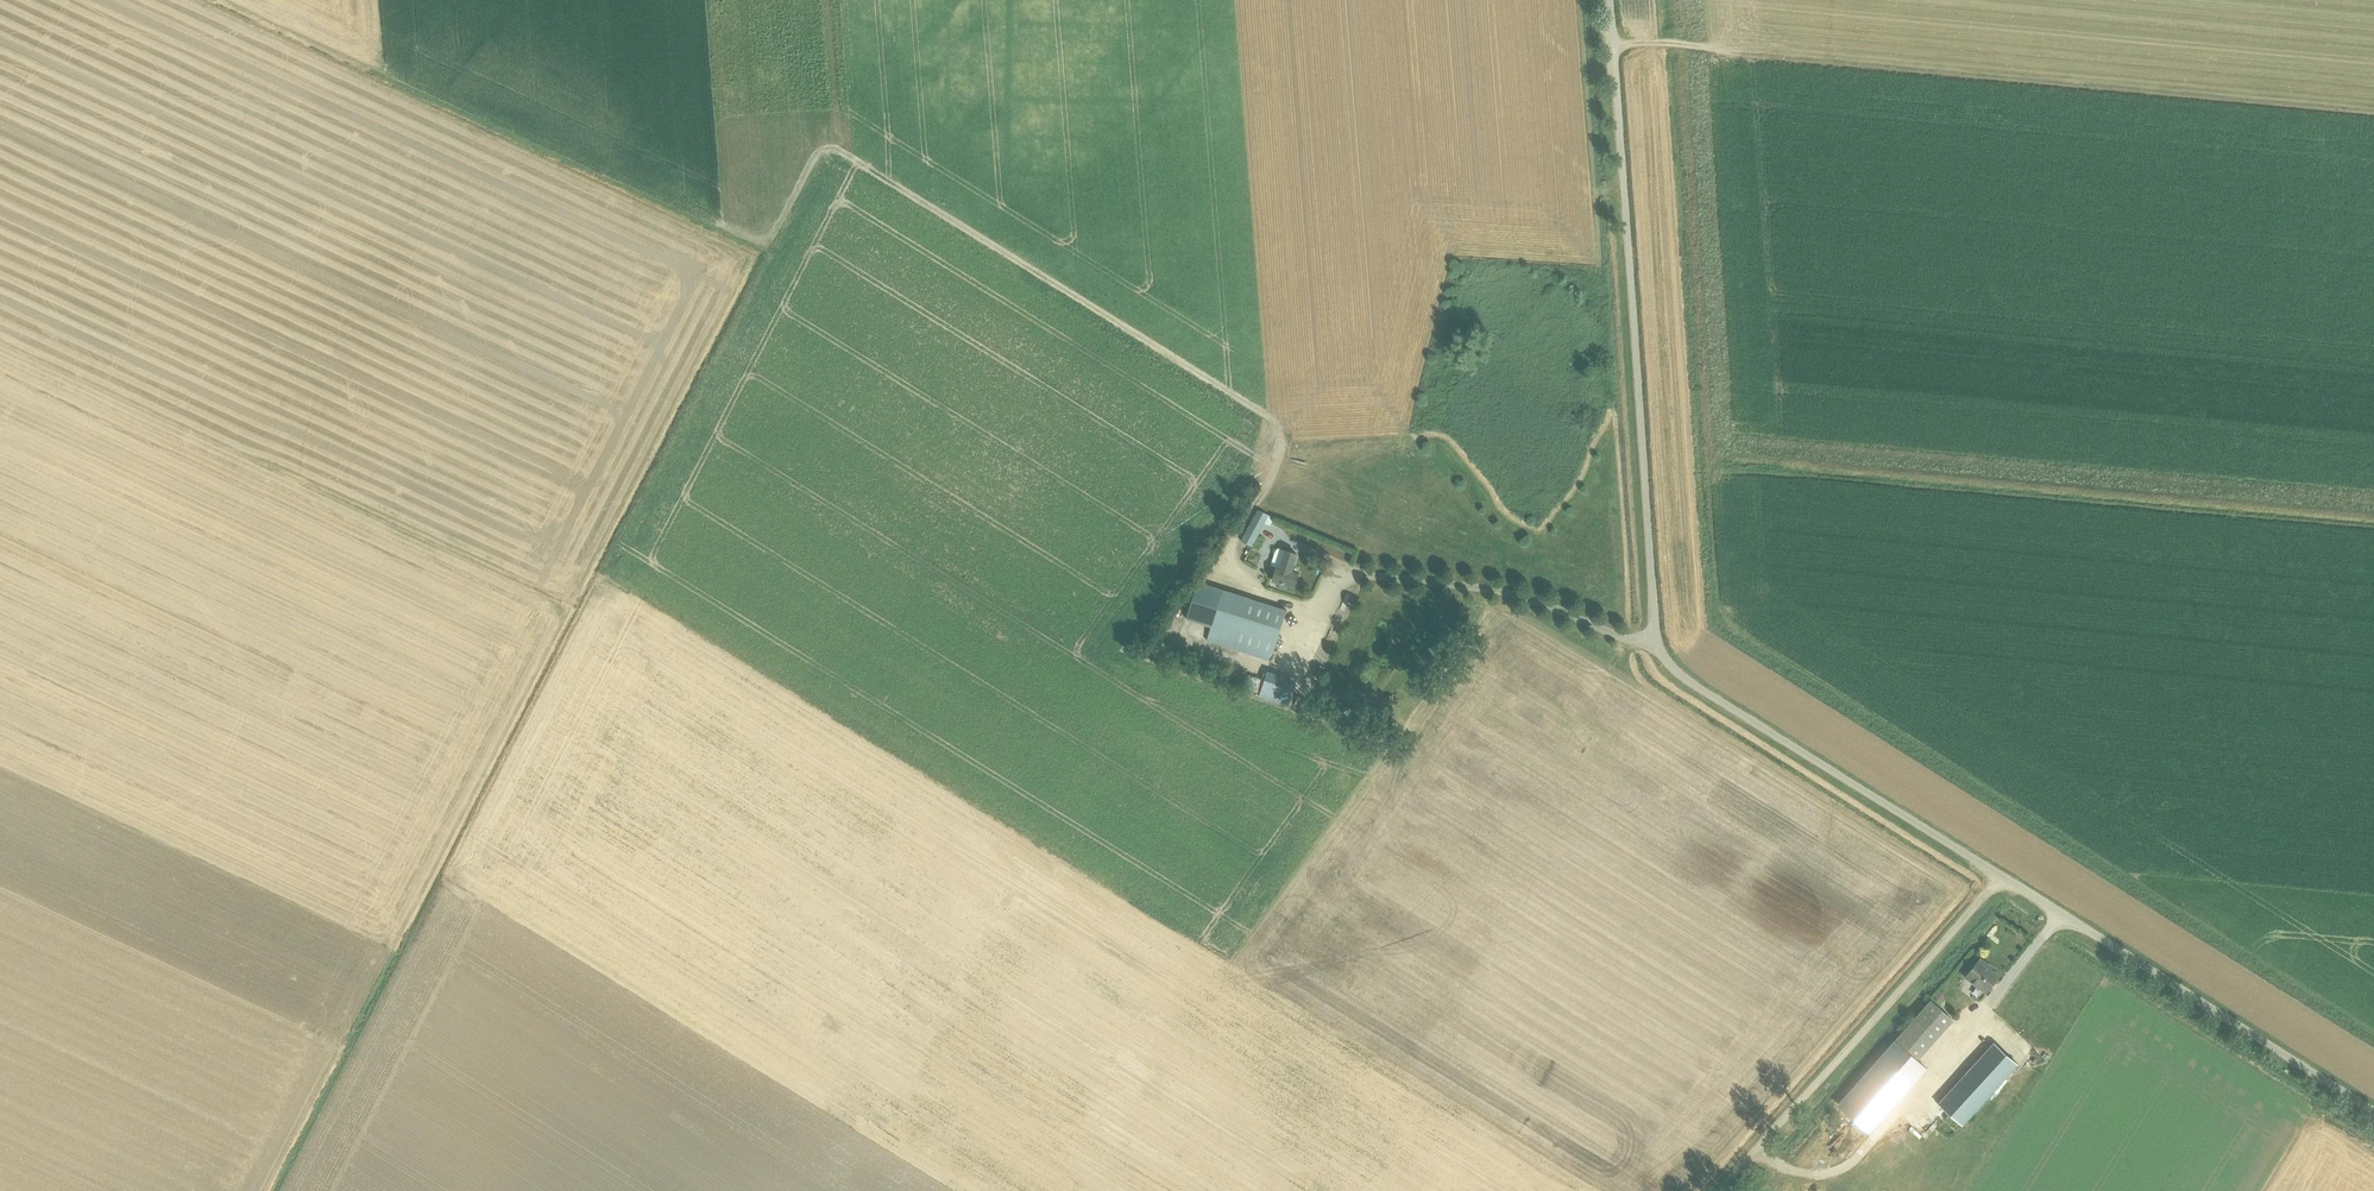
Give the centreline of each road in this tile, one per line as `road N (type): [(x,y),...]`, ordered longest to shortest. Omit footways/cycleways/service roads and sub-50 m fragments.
road 1 (unclassified): [(2373,1111),(1699,687),(1660,651),(1610,0)]
road 2 (track): [(1613,45),(1717,47),(2373,110)]
road 3 (track): [(1718,1190),(2002,876)]

